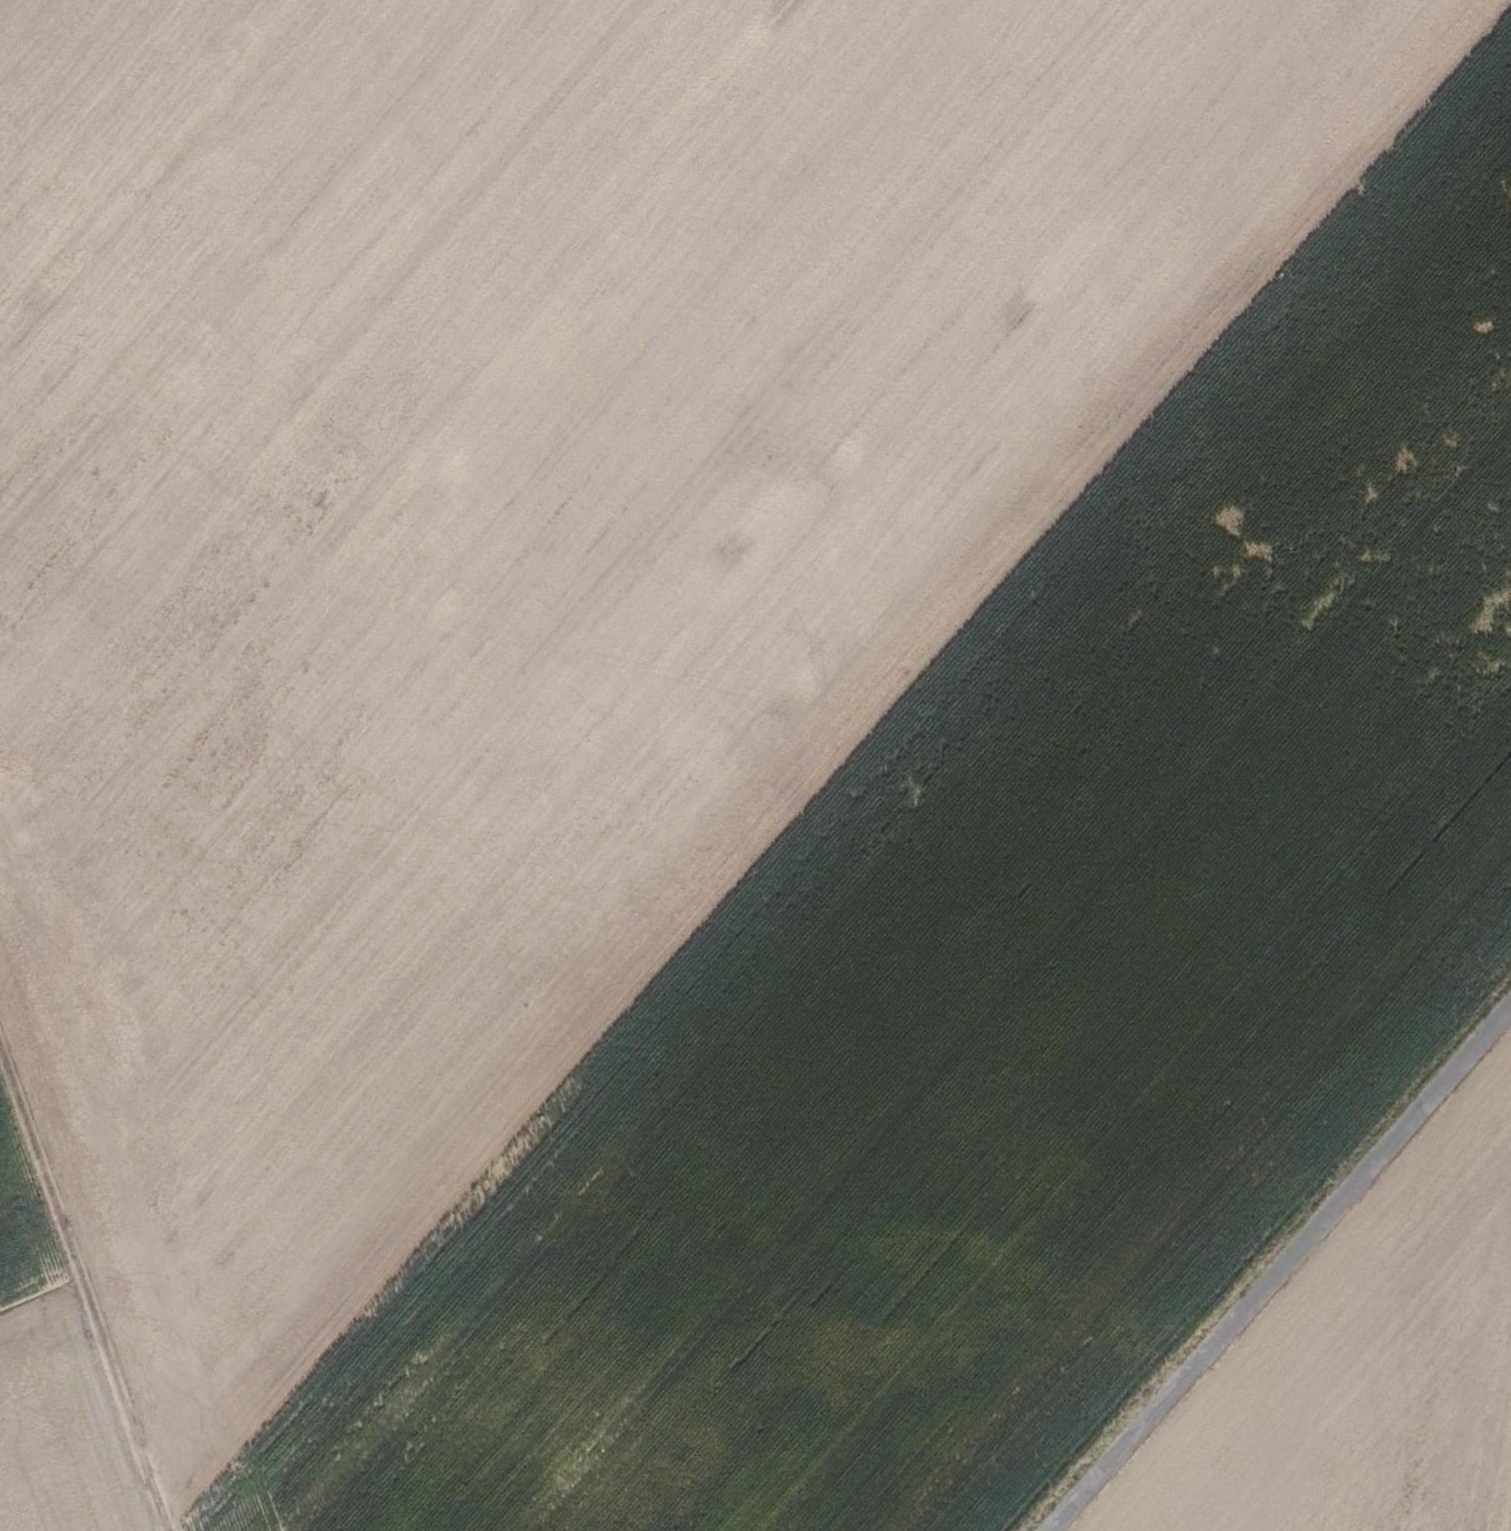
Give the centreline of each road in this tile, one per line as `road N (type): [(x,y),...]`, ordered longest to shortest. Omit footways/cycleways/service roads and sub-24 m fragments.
road 1 (residential): [(1510,1001),(1045,1530)]
road 2 (track): [(0,1041),(175,1530)]

